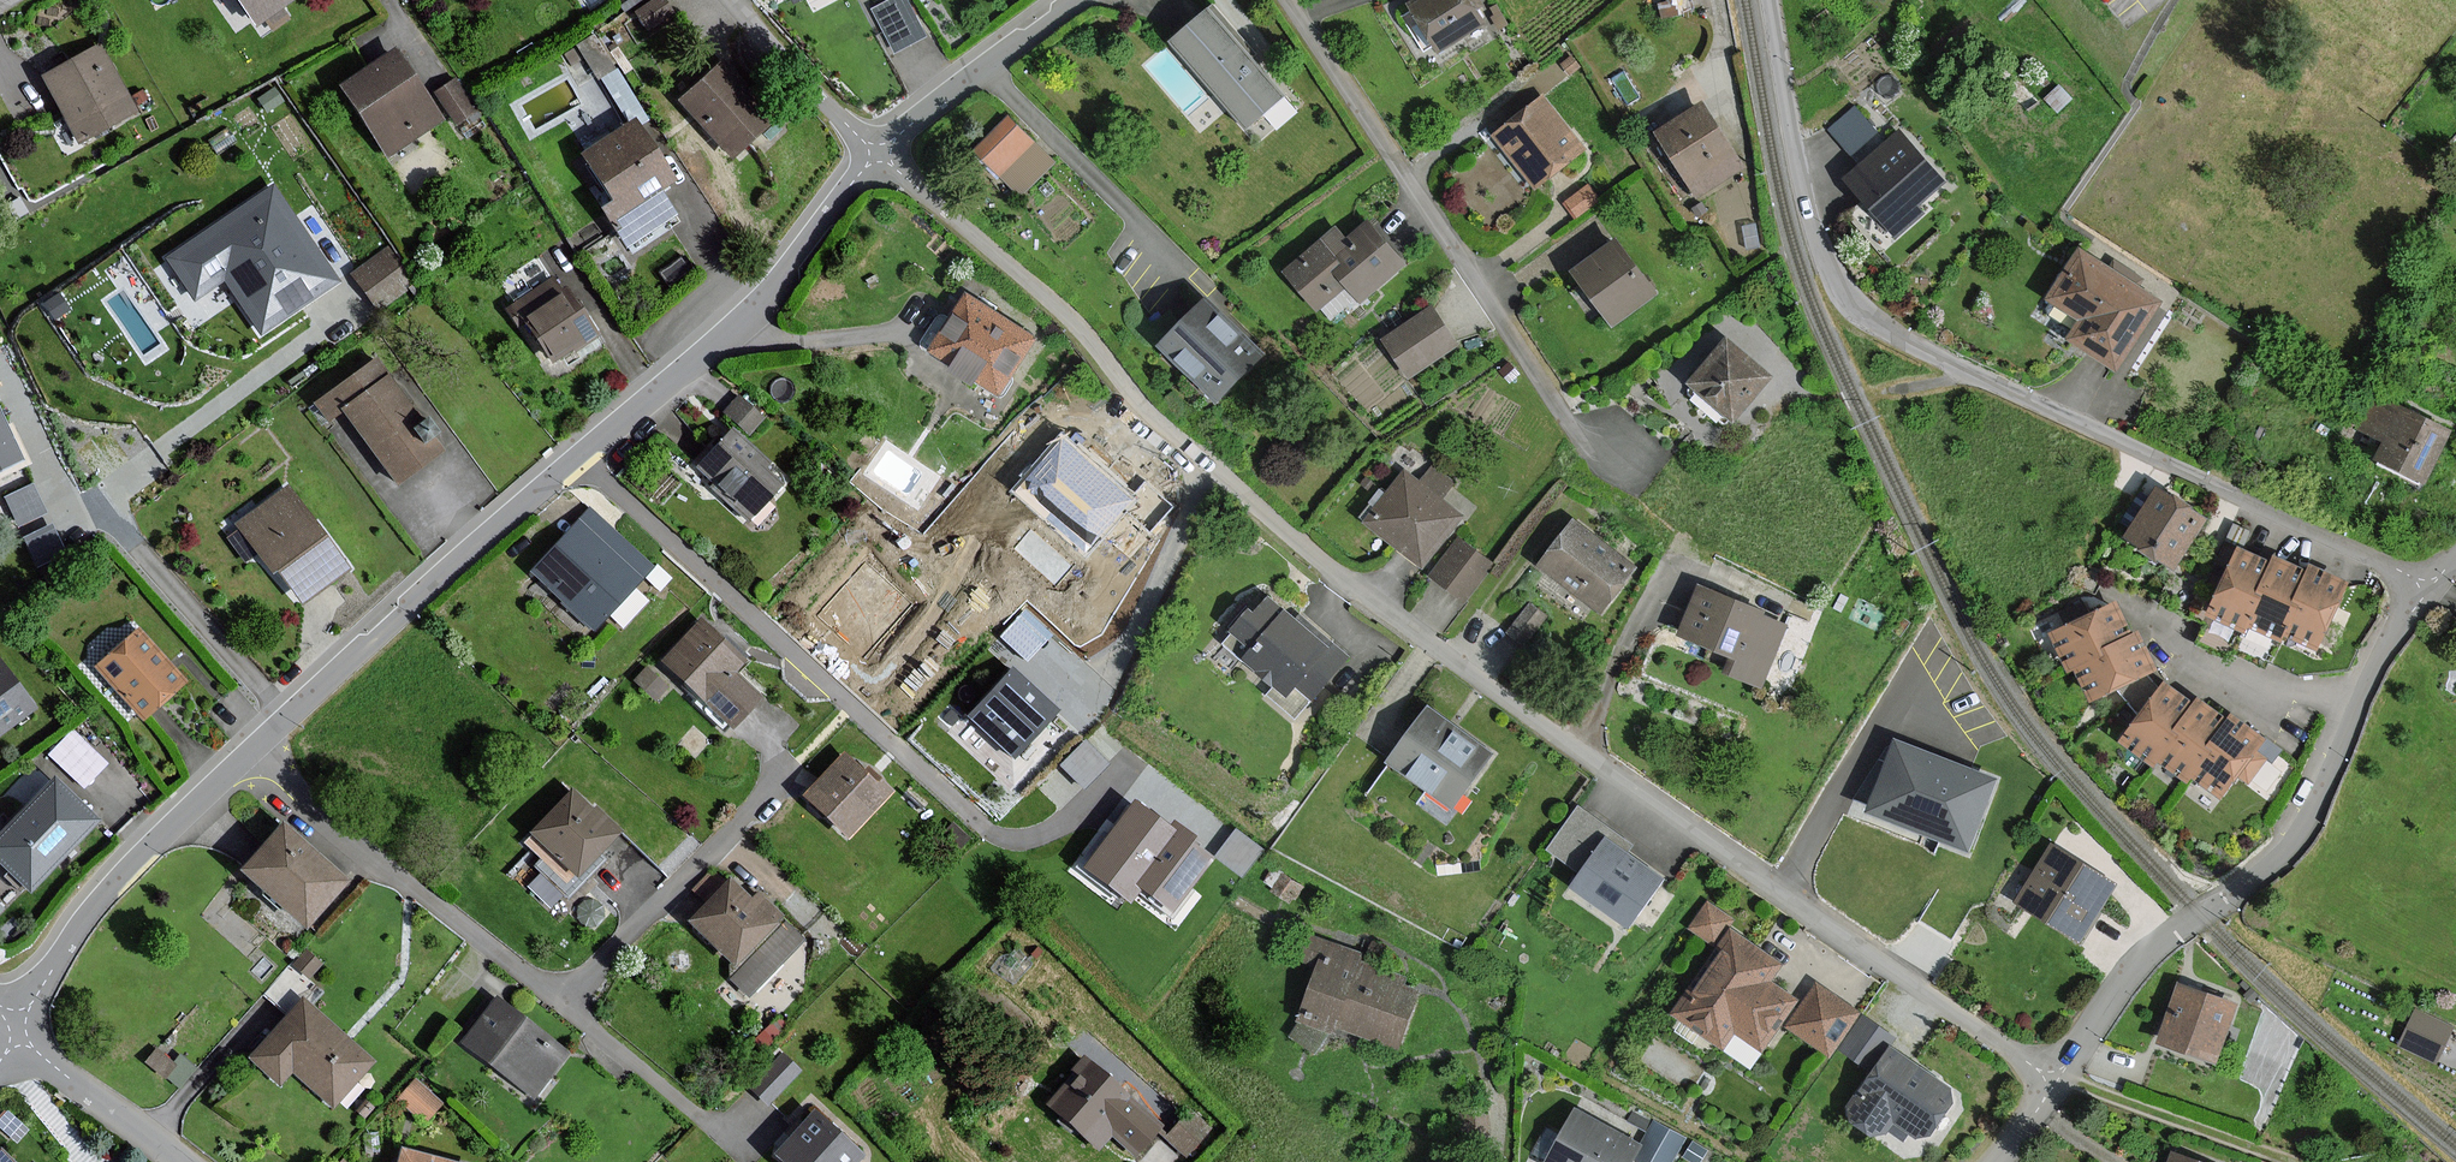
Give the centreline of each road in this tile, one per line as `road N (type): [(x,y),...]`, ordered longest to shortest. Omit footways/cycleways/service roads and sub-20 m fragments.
road 1 (residential): [(879,154),(1082,327),(1142,403),(1277,525),(2057,1085)]
road 2 (residential): [(1770,0),(1807,207),(1847,302),(1909,342),(2426,589)]
road 3 (residential): [(879,154),(753,310),(432,583),(291,716)]
road 4 (residential): [(246,759),(316,823),(570,1007),(604,957),(777,780)]
road 5 (residential): [(2057,1085),(2148,957),(2260,876),(2302,830),(2426,589)]
road 6 (residential): [(345,287),(346,313),(145,461),(117,498),(149,566),(291,716)]
road 7 (residential): [(1289,0),(1524,350)]
road 8 (residential): [(246,759),(78,926),(21,1028)]
road 9 (track): [(2300,1161),(2064,1075)]
road 10 (residential): [(1074,0),(879,154)]
road 11 (track): [(1680,562),(1634,633),(1579,749)]
road 12 (residential): [(733,0),(822,102),(879,154)]
road 13 (residential): [(185,1161),(21,1028)]

